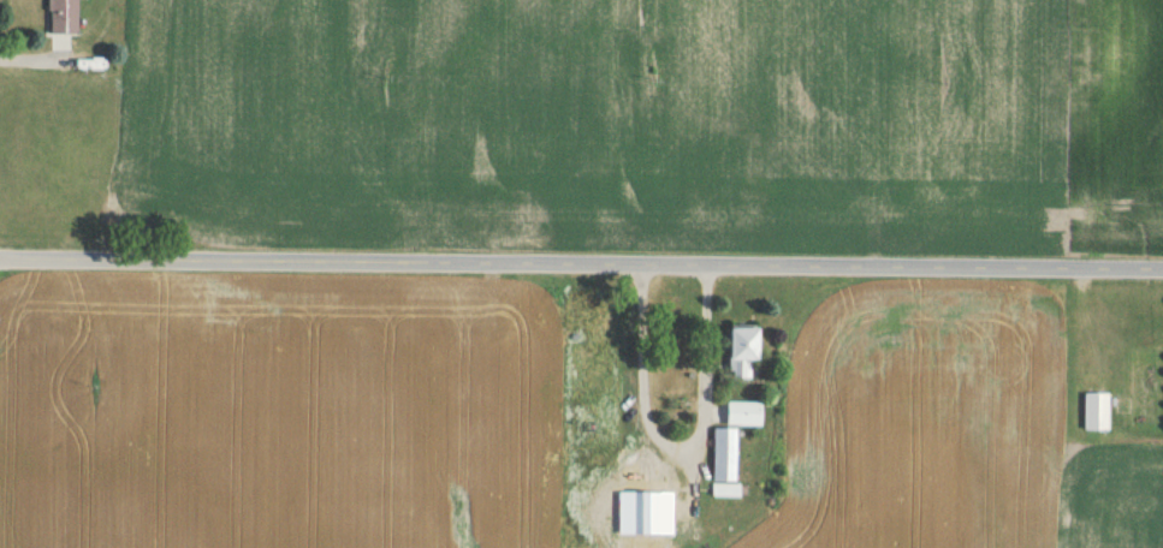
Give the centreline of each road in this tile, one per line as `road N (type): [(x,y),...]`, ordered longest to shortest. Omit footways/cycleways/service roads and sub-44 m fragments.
road 1 (residential): [(1162,270),(0,262)]

